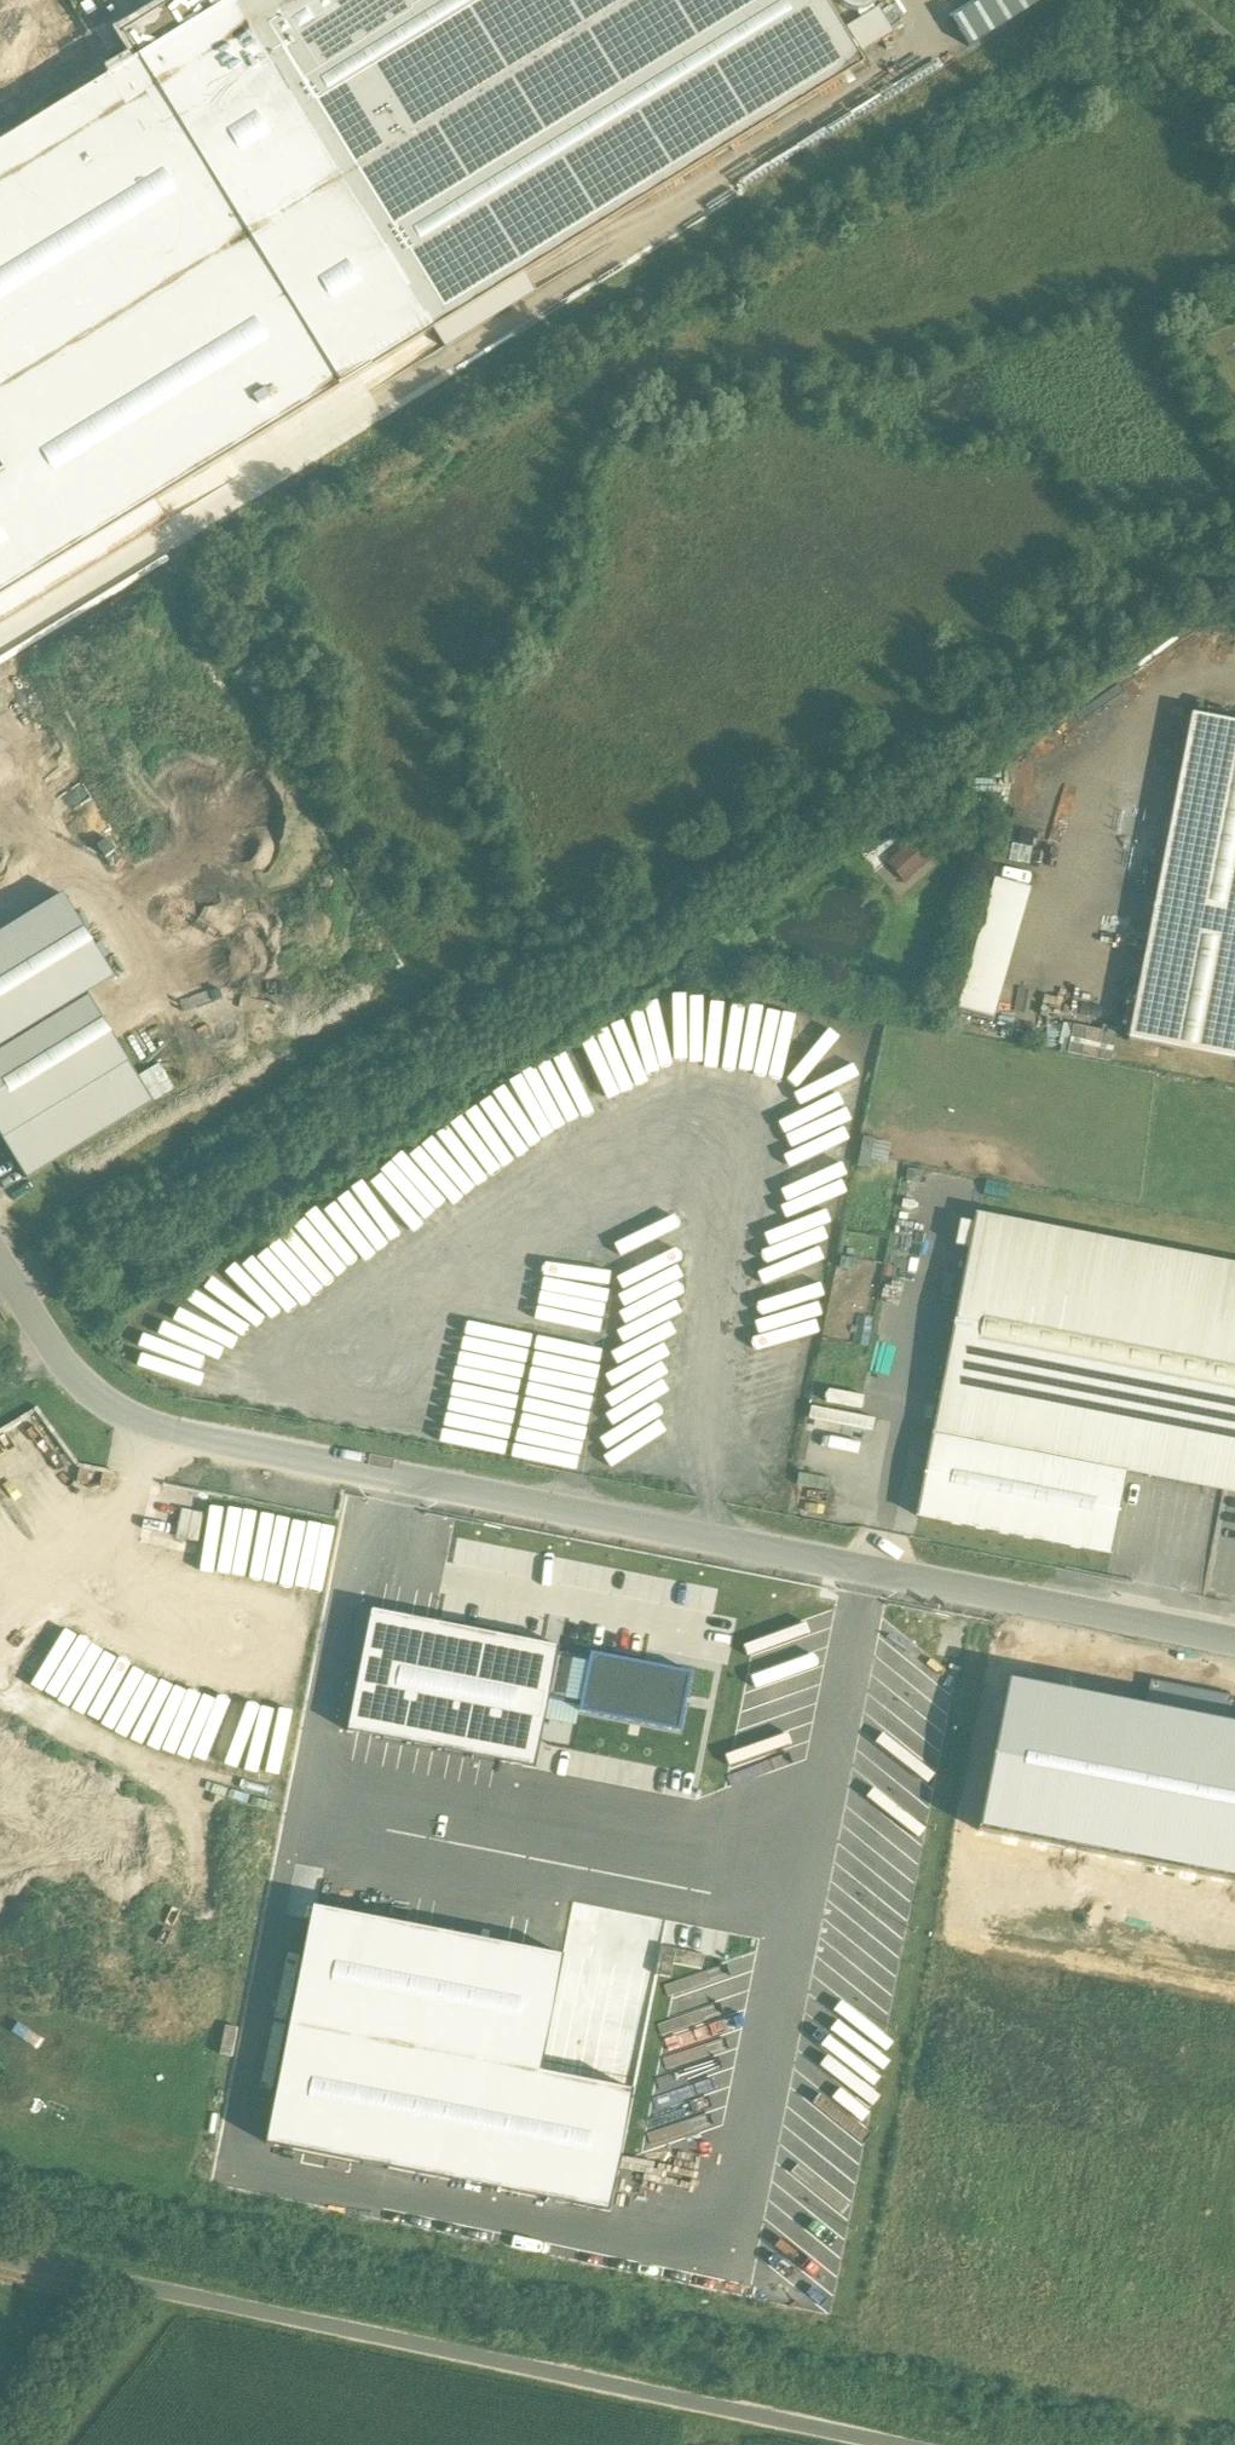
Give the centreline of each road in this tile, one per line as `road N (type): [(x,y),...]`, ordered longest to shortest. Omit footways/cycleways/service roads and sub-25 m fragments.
road 1 (residential): [(1234,1639),(196,1438),(108,1408),(49,1351)]
road 2 (unclassified): [(881,2444),(0,2261)]

